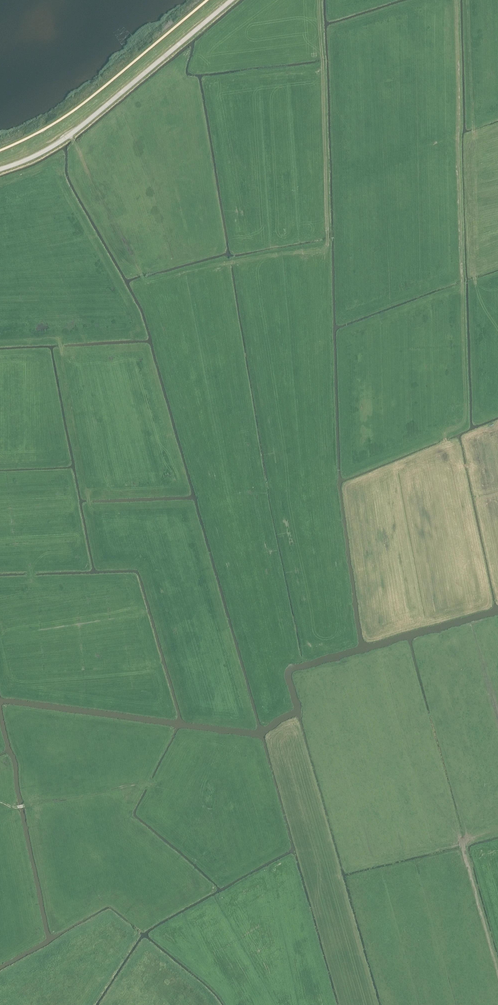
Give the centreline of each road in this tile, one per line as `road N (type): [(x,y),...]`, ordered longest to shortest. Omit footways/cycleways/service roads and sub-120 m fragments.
road 1 (track): [(456,0),(462,292),(443,449)]
road 2 (track): [(497,412),(476,418),(466,0)]
road 3 (unclassified): [(0,169),(74,132),(232,0)]
road 4 (track): [(497,978),(462,844),(497,830)]
road 5 (track): [(156,785),(0,803)]

